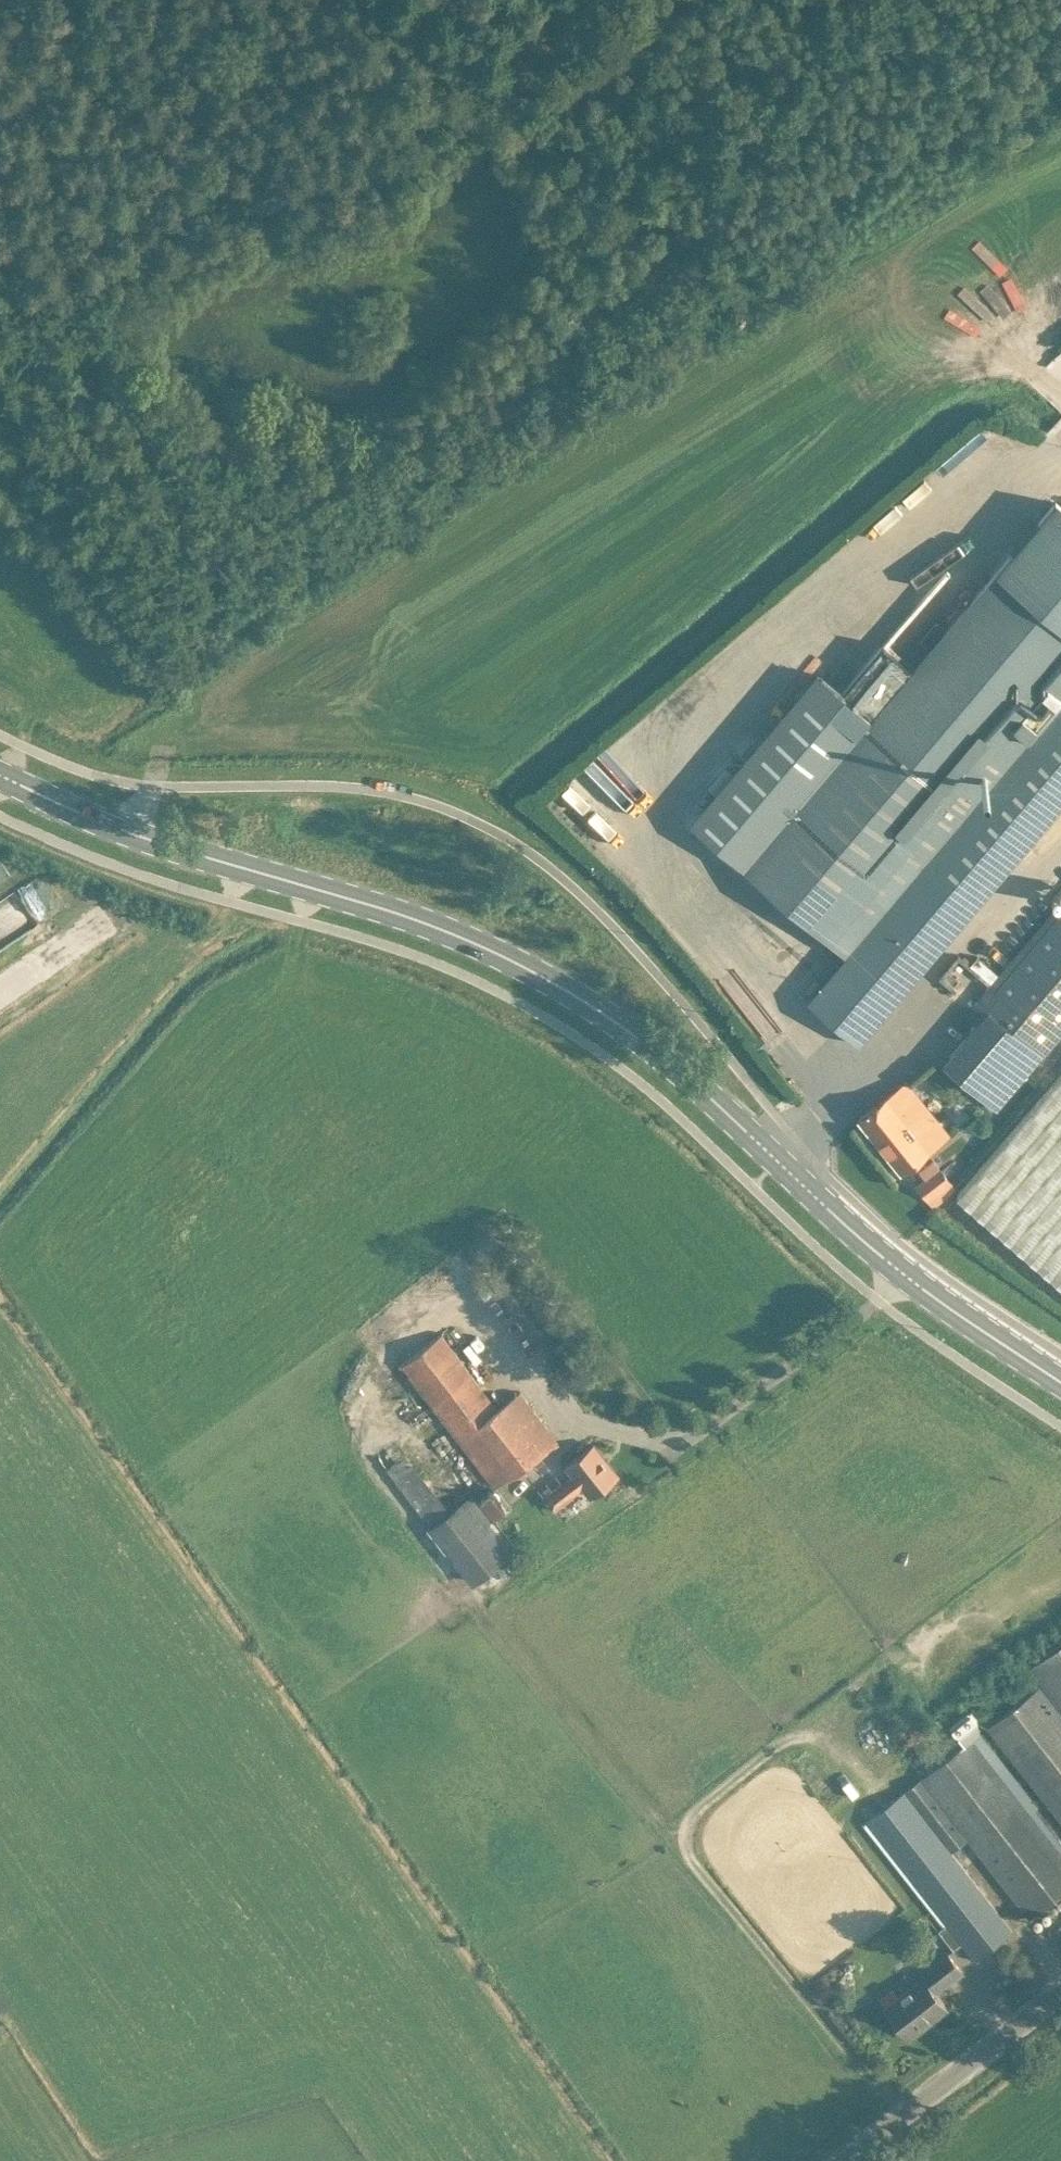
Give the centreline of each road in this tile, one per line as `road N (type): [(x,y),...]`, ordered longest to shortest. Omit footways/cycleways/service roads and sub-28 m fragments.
road 1 (secondary): [(1060,1381),(895,1272),(635,1034),(474,945),(171,847),(0,777)]
road 2 (unclassified): [(843,2160),(1060,2003)]

